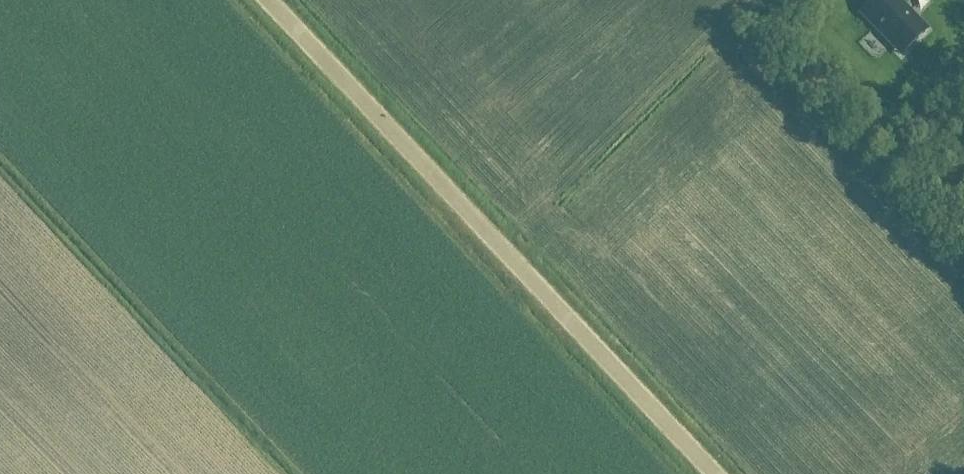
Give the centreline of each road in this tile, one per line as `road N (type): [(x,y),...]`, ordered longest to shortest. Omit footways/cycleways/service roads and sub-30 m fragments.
road 1 (unclassified): [(718,473),(272,0)]

